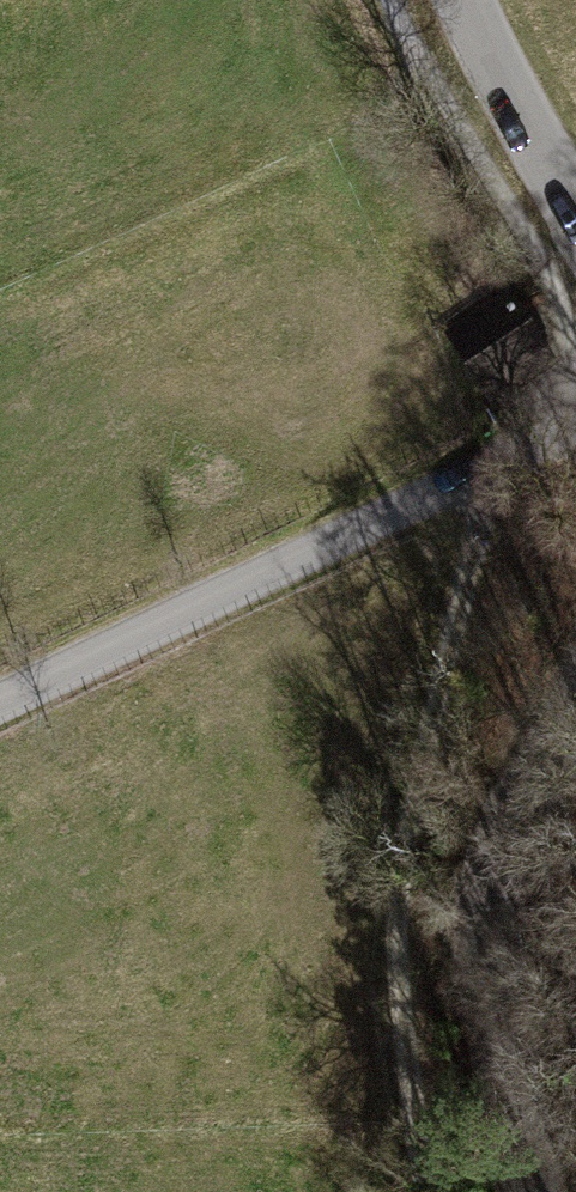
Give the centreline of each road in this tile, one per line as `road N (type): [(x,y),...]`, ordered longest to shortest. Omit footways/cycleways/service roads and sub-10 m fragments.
road 1 (residential): [(575,428),(0,708)]
road 2 (unclassified): [(530,1191),(500,1040),(491,909),(524,816),(575,728)]
road 3 (unclassified): [(575,225),(459,0)]

